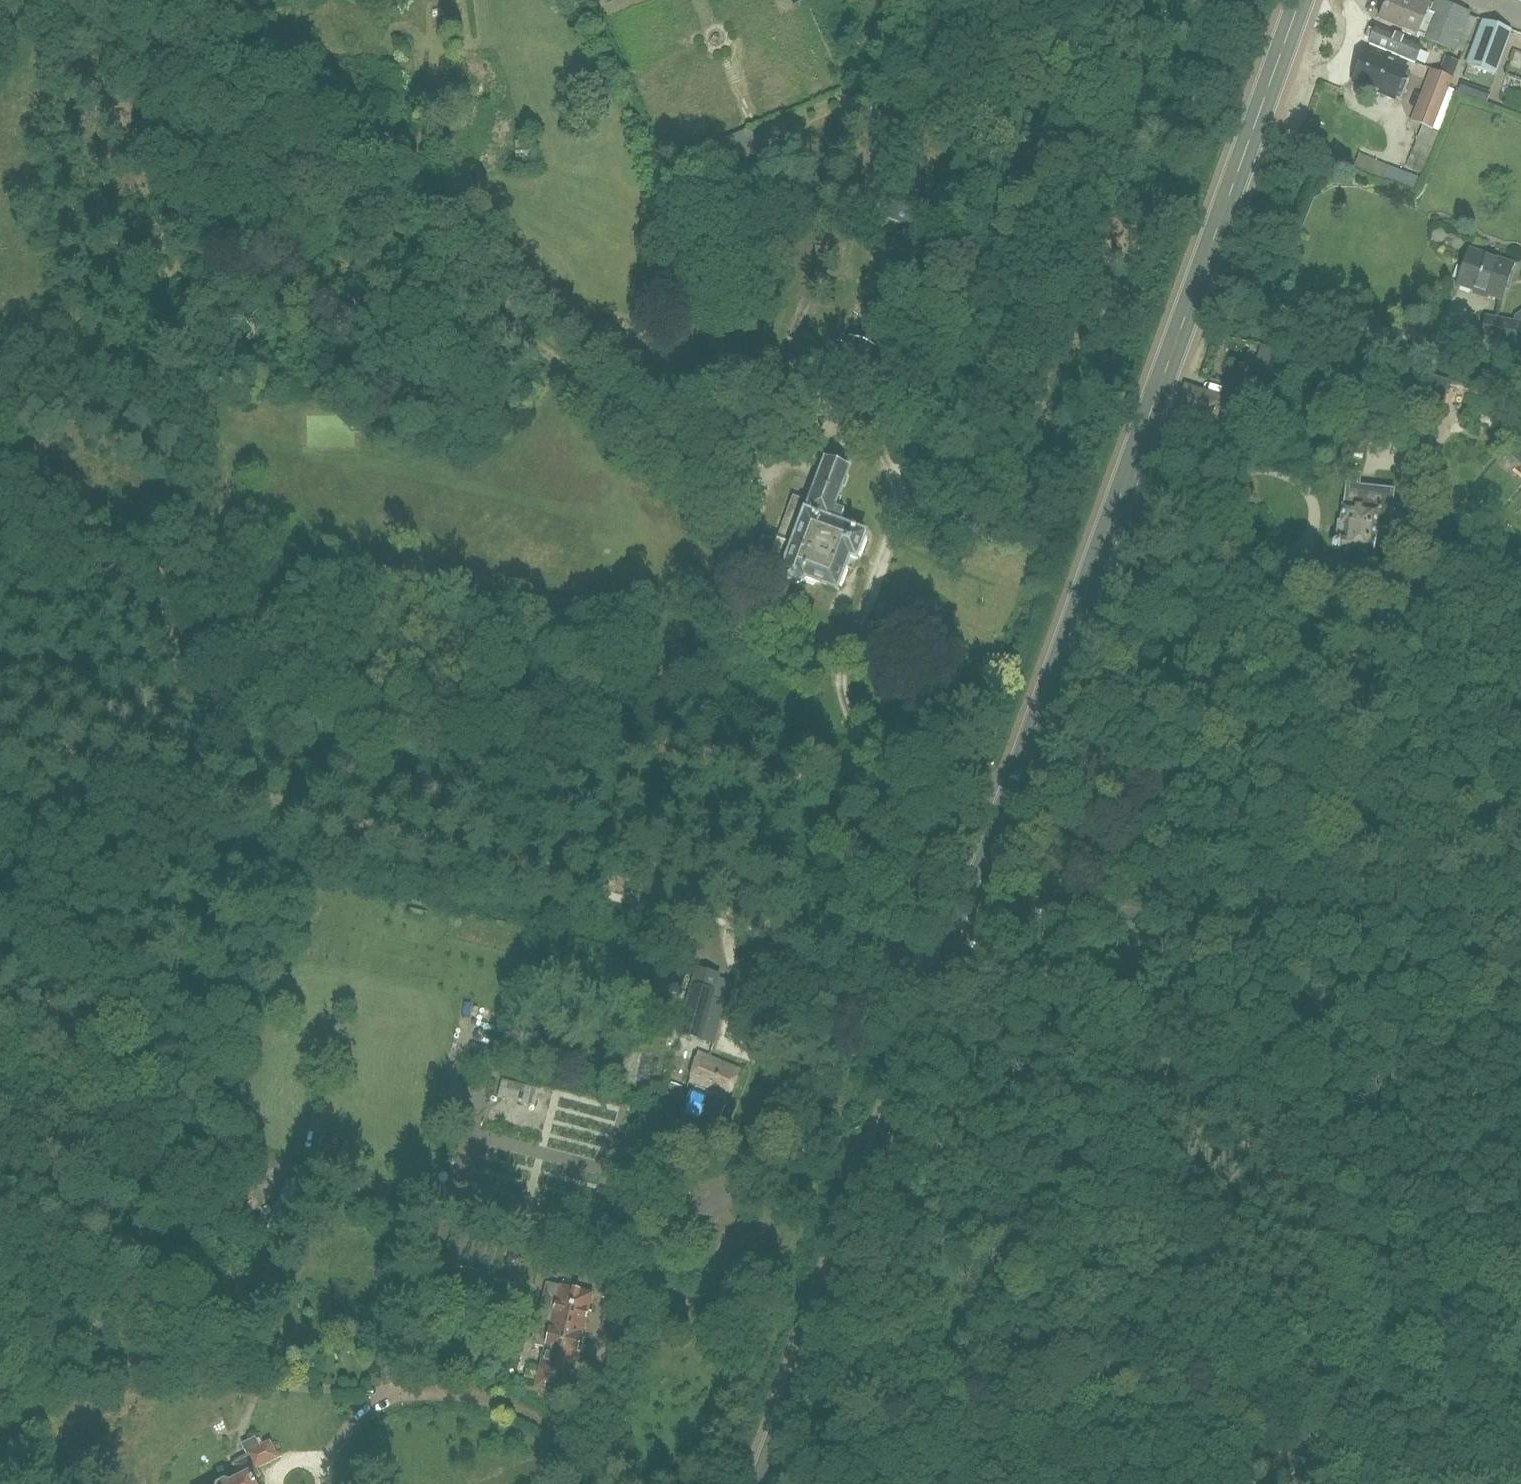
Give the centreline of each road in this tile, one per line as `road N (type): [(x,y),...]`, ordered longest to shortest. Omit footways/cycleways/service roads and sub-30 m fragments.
road 1 (secondary): [(966,922),(1300,0)]
road 2 (track): [(0,733),(951,959)]
road 3 (secondary): [(761,1483),(966,922)]
road 4 (tertiary): [(1520,921),(966,922)]

